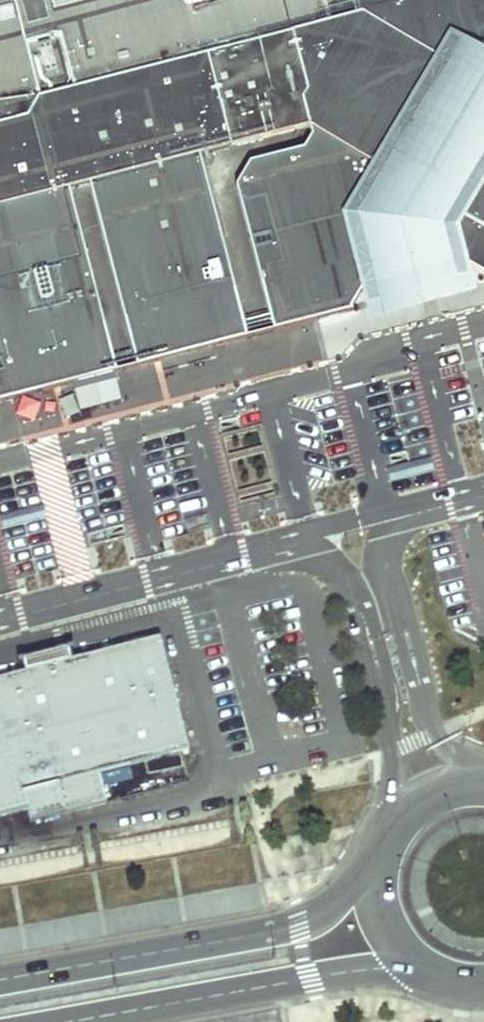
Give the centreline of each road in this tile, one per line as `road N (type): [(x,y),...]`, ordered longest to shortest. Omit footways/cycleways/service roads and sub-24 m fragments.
road 1 (primary): [(378,872),(299,925),(0,980)]
road 2 (primary): [(65,1021),(415,964)]
road 3 (primary): [(483,784),(449,788),(410,811),(378,872)]

